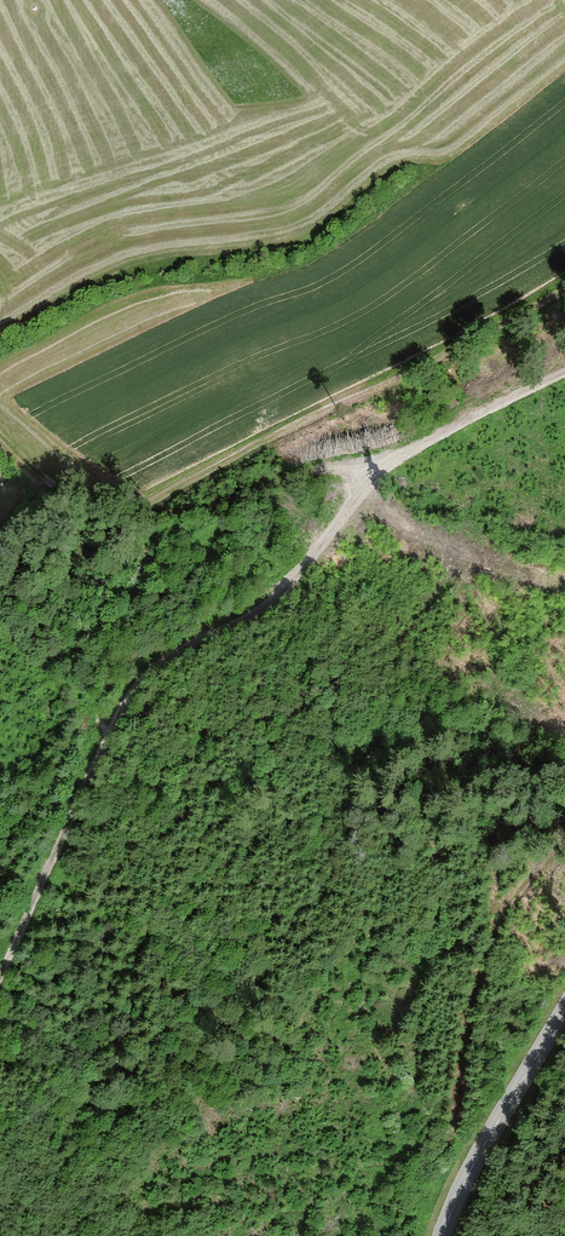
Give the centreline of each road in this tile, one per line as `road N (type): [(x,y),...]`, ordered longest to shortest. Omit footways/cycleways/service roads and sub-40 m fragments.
road 1 (track): [(0,975),(141,680),(271,599),(383,470),(564,374)]
road 2 (track): [(564,284),(131,507)]
road 3 (track): [(383,470),(312,472),(192,510),(107,508),(63,491),(0,435)]
road 4 (unclassified): [(564,1009),(471,1168),(442,1235)]

